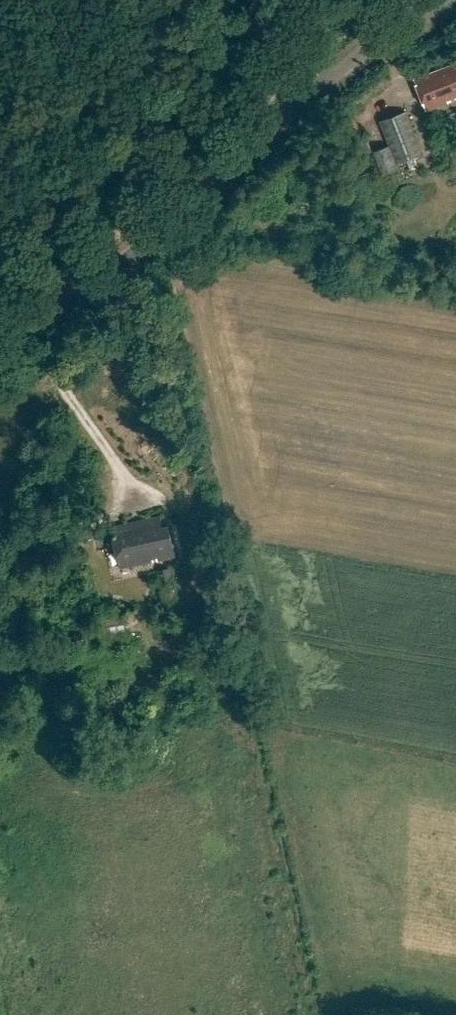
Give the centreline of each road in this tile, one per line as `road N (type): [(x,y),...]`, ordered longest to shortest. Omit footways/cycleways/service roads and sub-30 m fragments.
road 1 (unclassified): [(0,340),(49,317),(137,254),(369,48),(455,3)]

